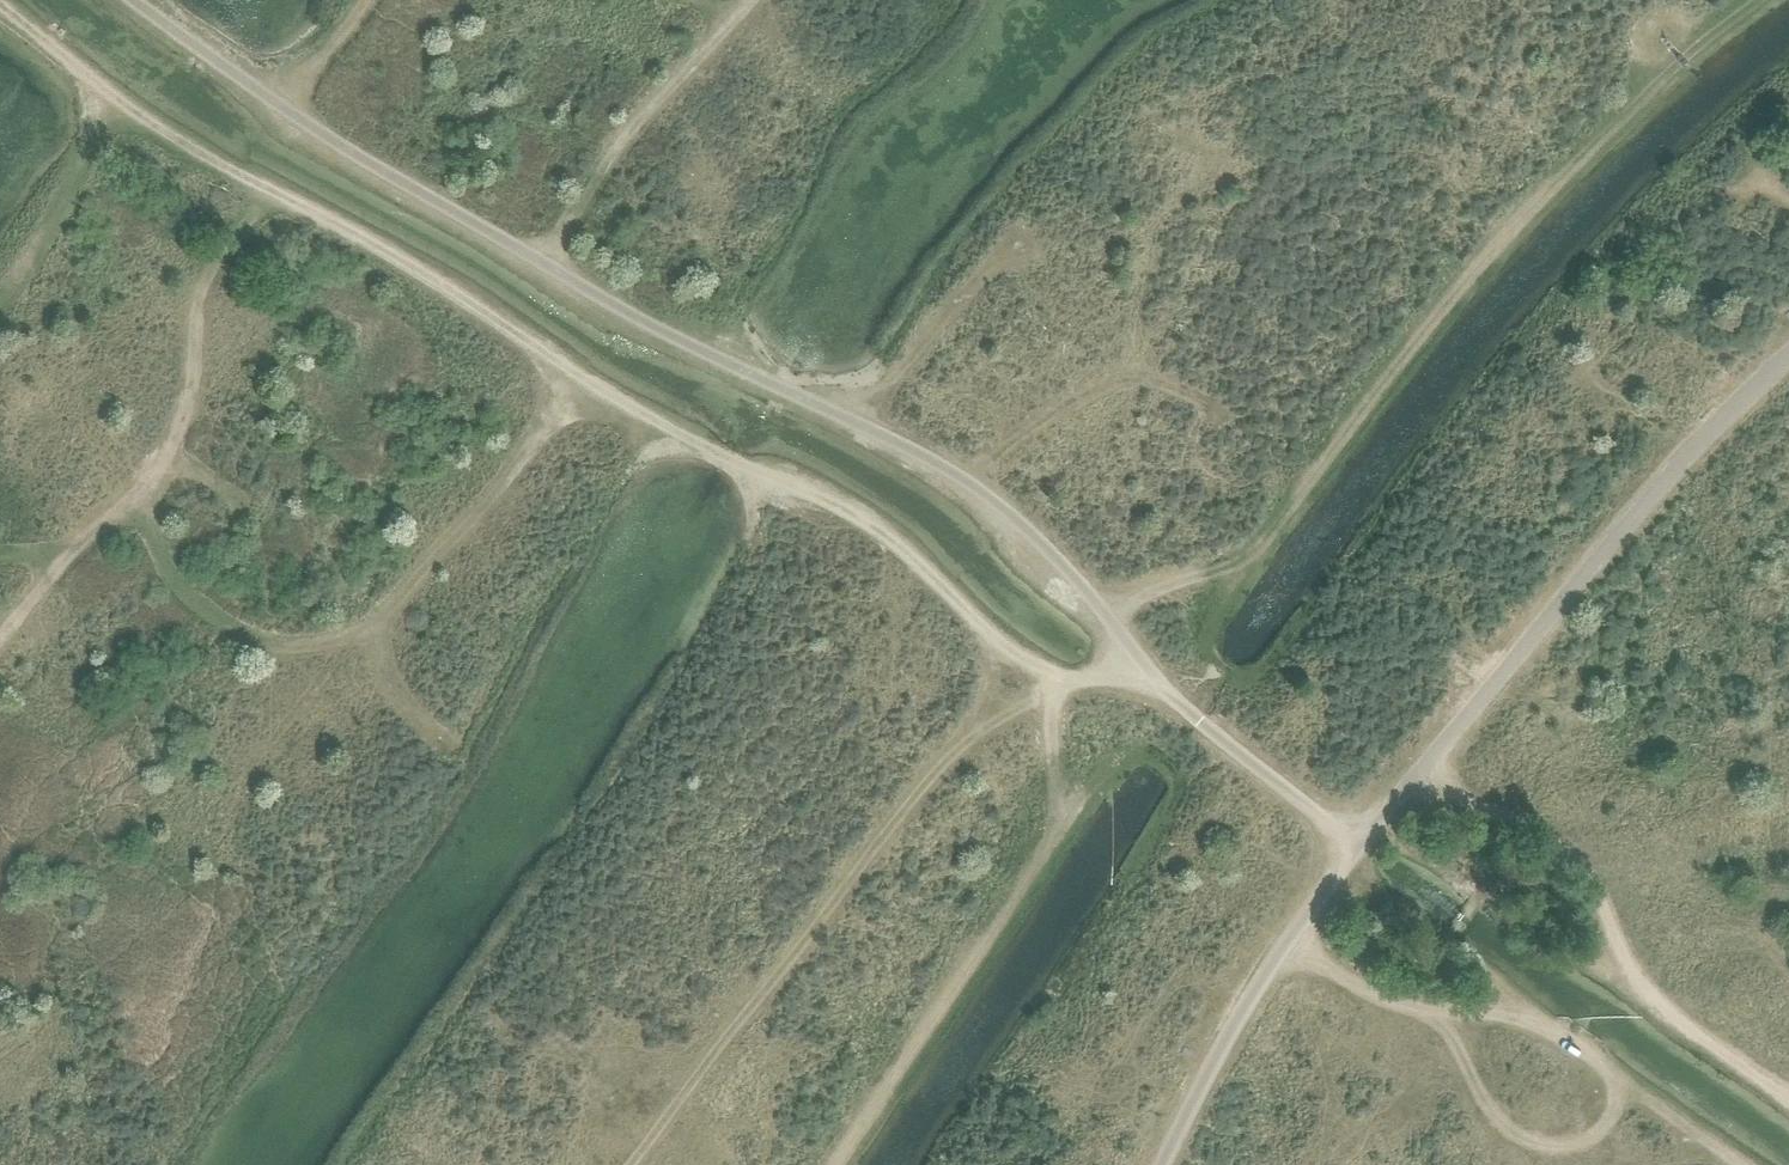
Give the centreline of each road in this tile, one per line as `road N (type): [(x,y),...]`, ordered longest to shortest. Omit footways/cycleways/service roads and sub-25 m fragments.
road 1 (track): [(1788,355),(1653,484),(1429,754)]
road 2 (track): [(1788,1093),(1662,994),(1625,938),(1583,829),(1555,805),(1514,799),(1429,754)]
road 3 (track): [(1162,1164),(1358,841),(1429,754)]

